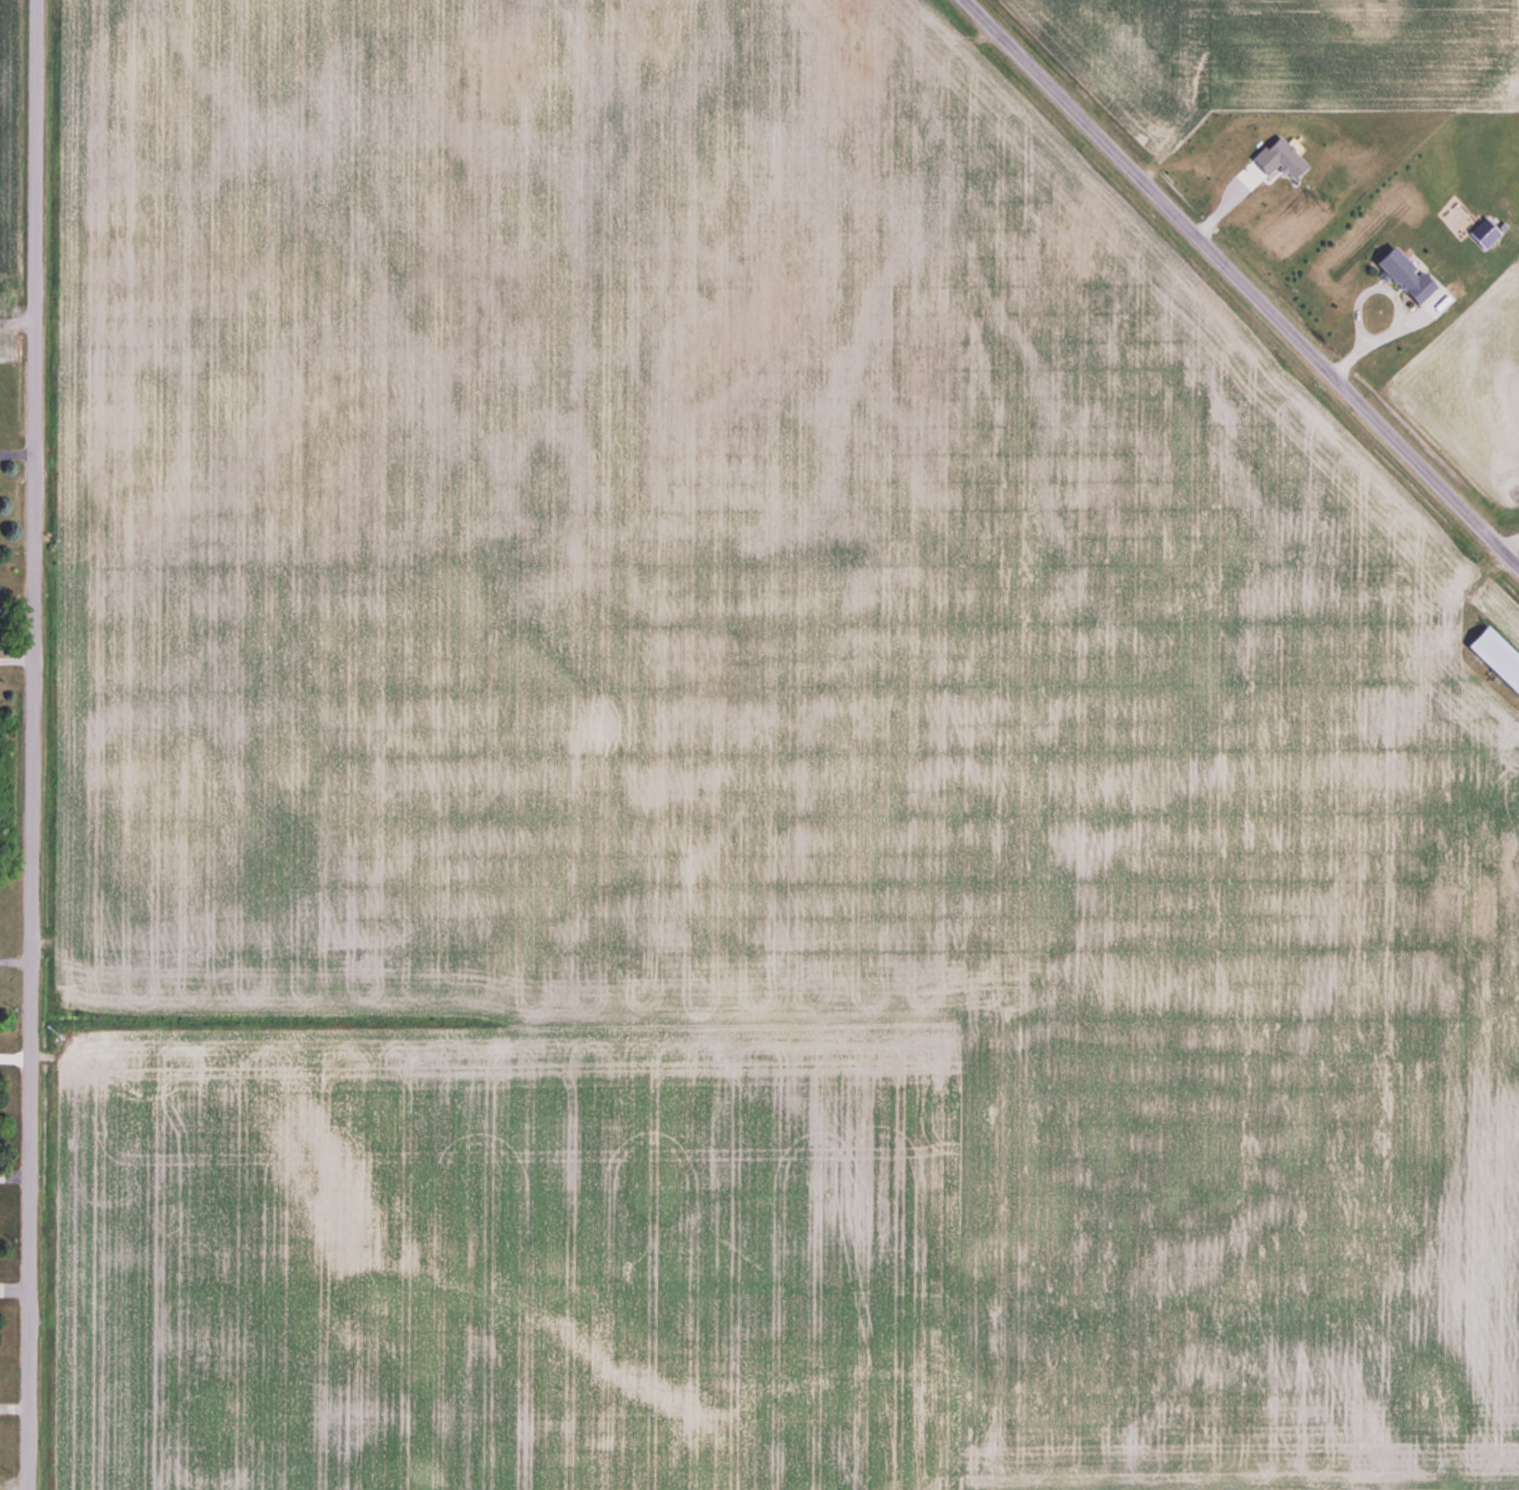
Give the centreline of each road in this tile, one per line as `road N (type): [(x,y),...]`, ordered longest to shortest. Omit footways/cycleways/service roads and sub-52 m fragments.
road 1 (residential): [(28,1489),(38,0)]
road 2 (residential): [(1518,563),(972,0)]

